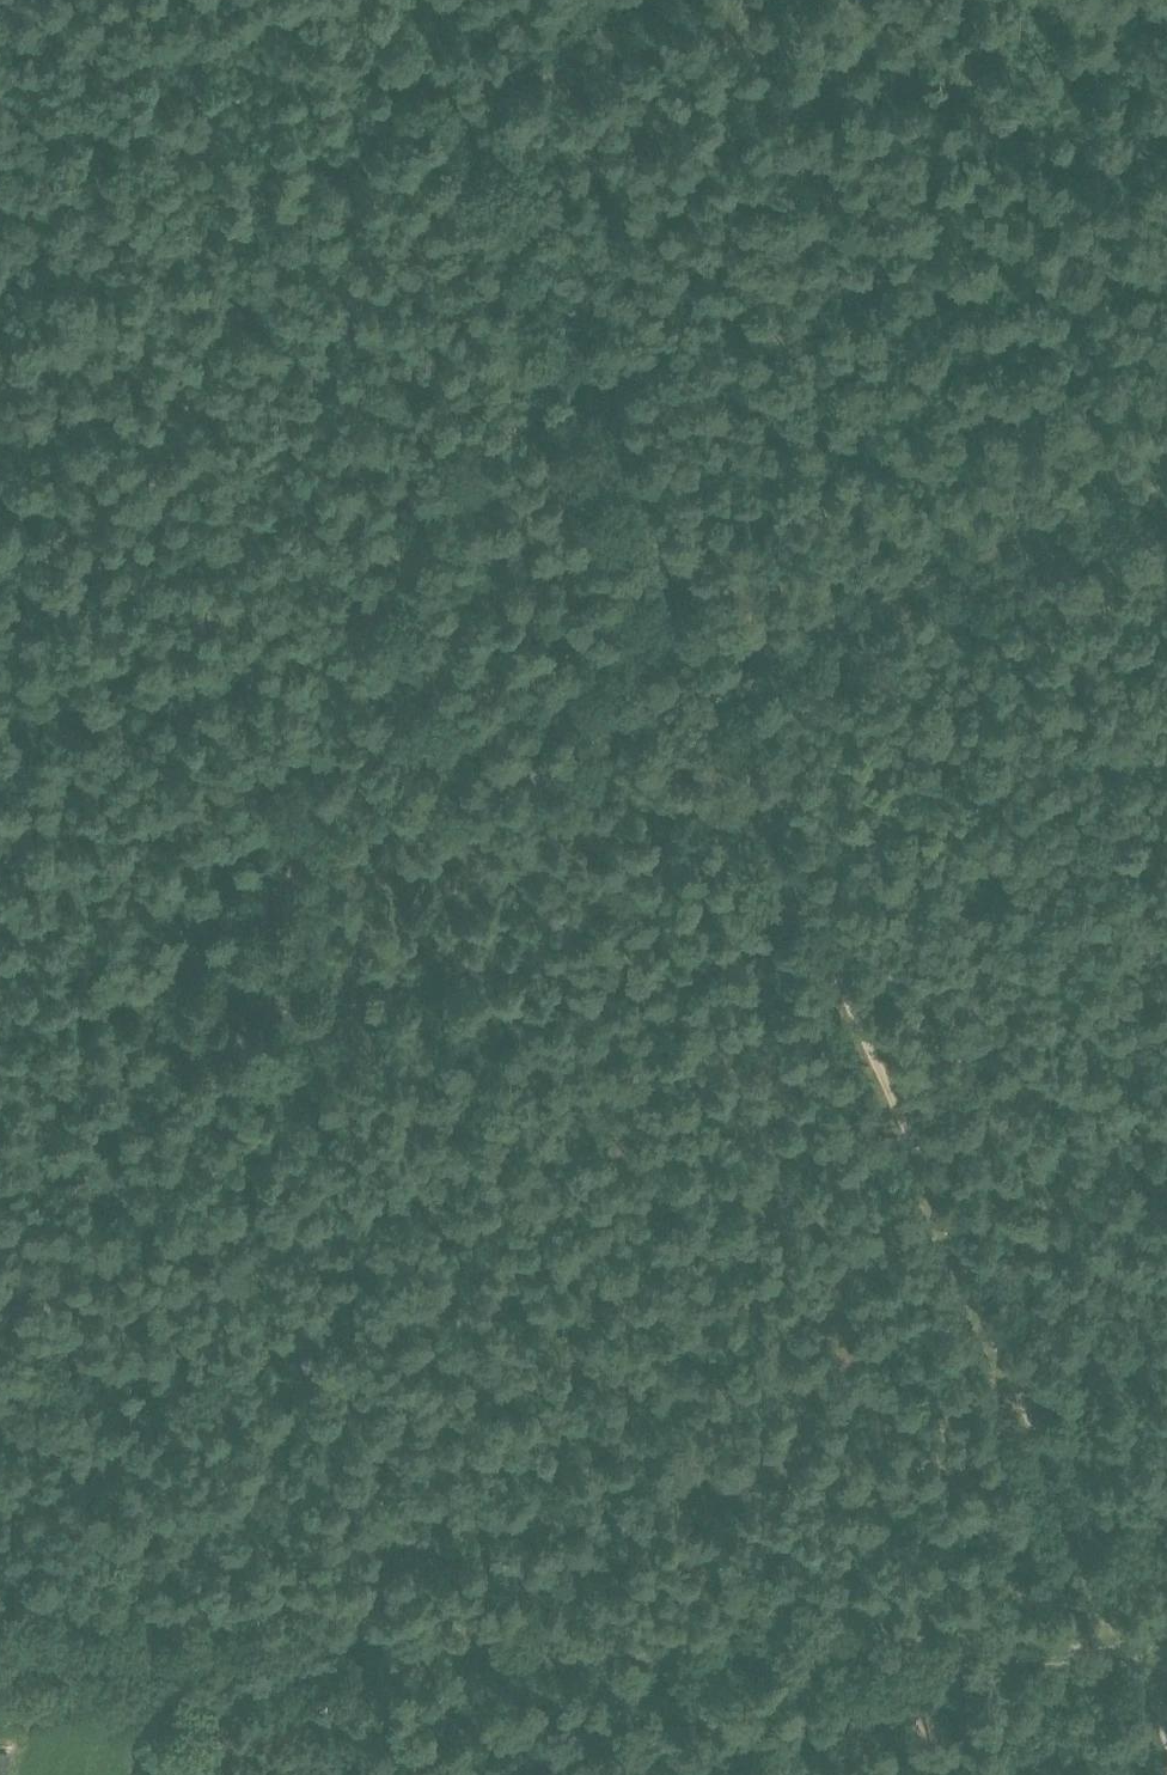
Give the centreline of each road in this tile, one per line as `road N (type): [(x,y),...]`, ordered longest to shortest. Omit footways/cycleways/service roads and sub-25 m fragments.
road 1 (track): [(1125,1647),(422,0)]
road 2 (track): [(1125,1647),(0,1617)]
road 3 (track): [(710,678),(1166,484)]
road 4 (track): [(836,973),(995,928),(1166,831)]
road 5 (track): [(454,75),(602,0)]

